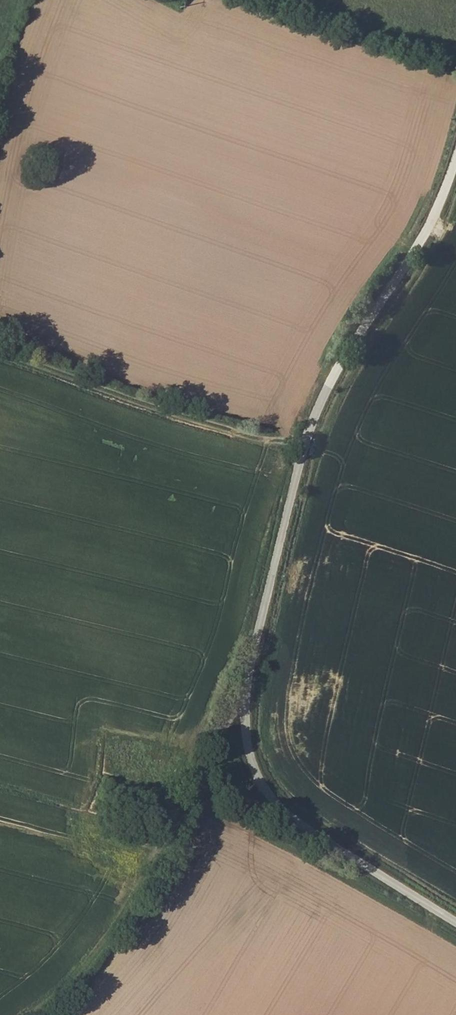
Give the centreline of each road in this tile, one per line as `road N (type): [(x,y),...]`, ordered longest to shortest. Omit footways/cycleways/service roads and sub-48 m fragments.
road 1 (unclassified): [(455,920),(285,811),(252,762),(246,721),(257,636),(313,424),(335,374),(426,233),(455,161)]
road 2 (track): [(248,699),(88,949),(21,1014)]
road 3 (track): [(0,348),(304,451)]

